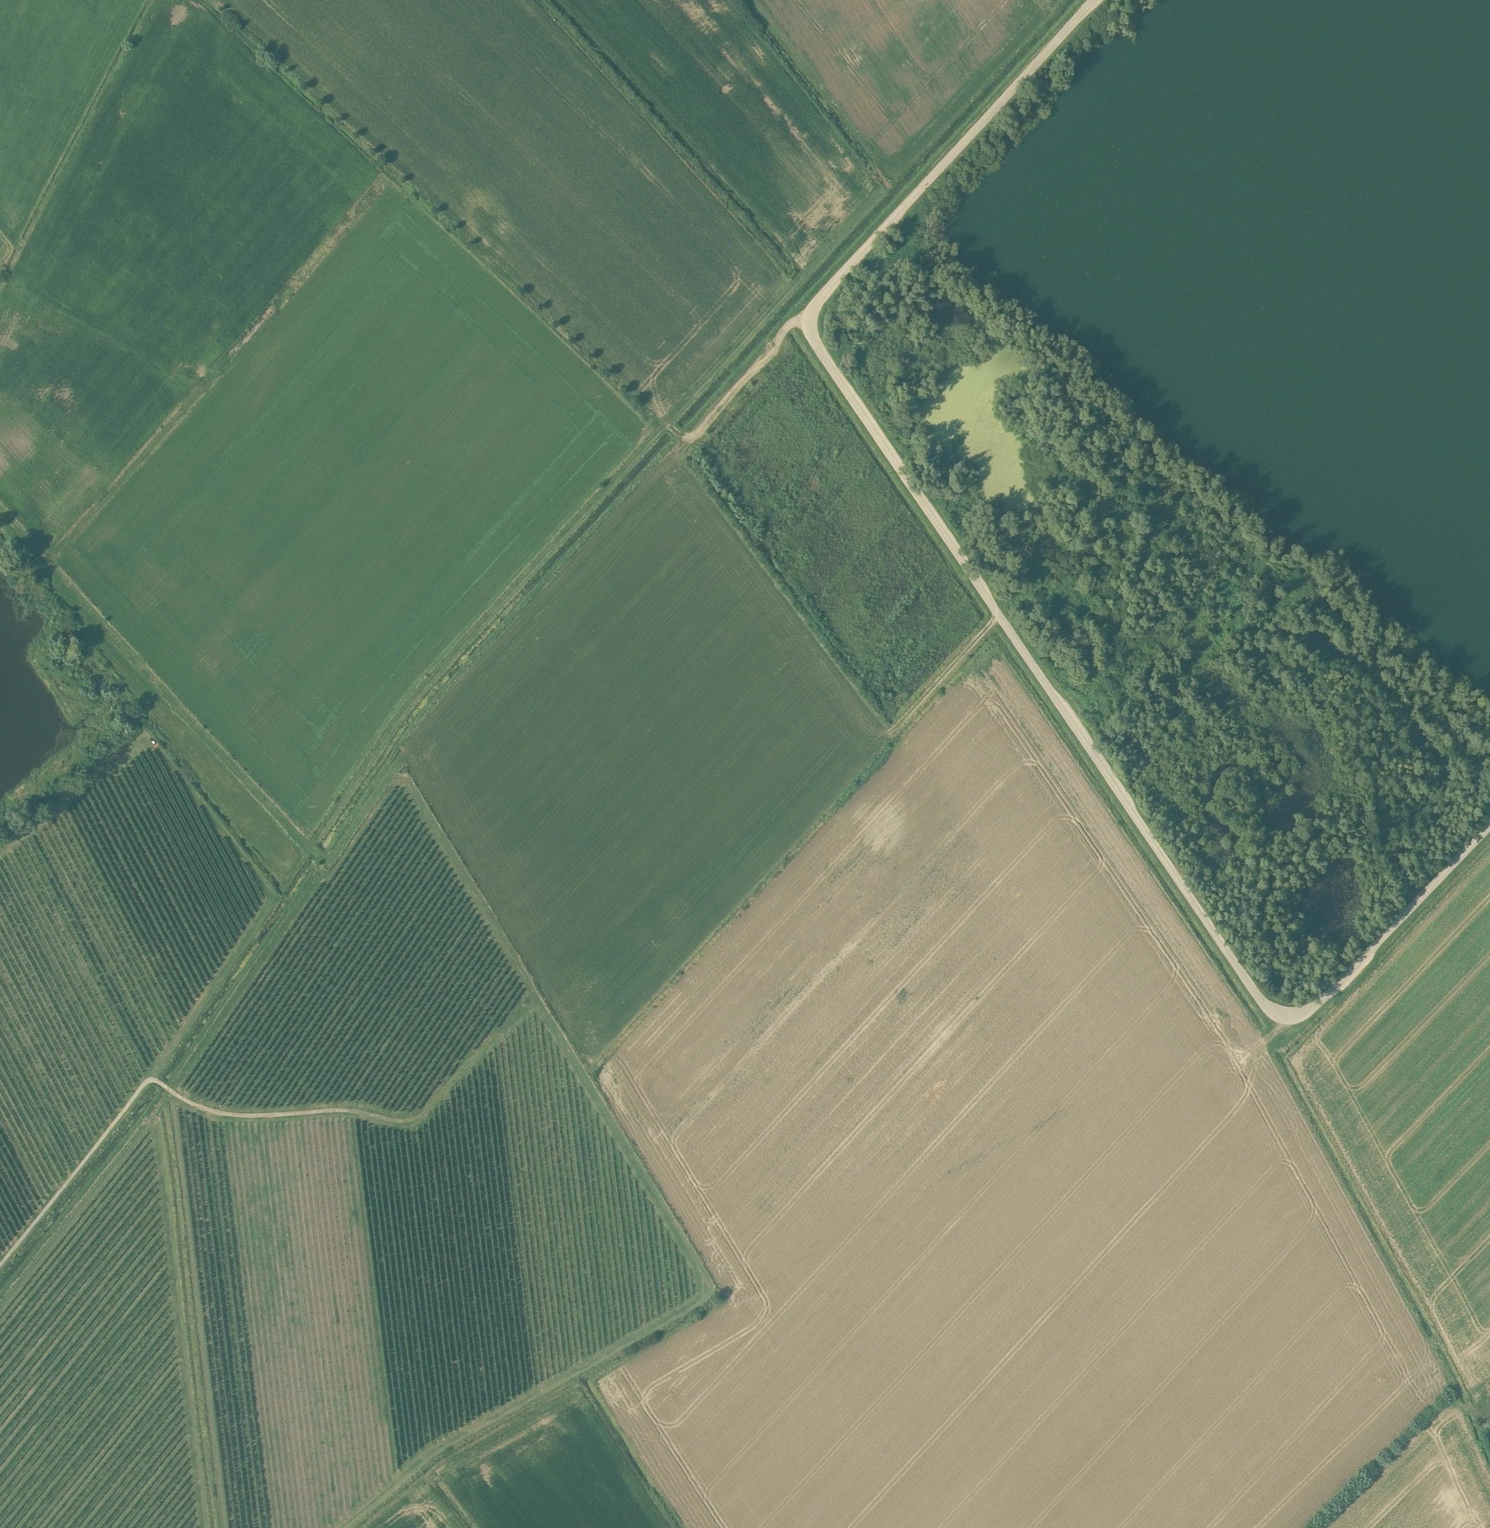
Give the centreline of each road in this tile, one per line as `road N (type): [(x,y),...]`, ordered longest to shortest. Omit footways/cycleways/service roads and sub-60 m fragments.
road 1 (unclassified): [(1489,826),(1287,1041),(1266,1032),(794,331),(804,300),(1078,0)]
road 2 (track): [(1489,794),(1384,903),(1346,955),(1281,1010),(1103,754)]

